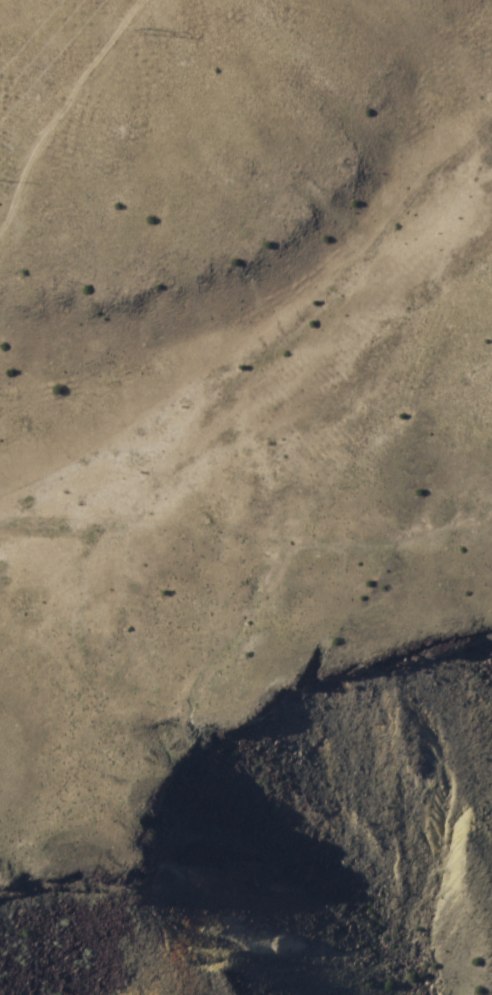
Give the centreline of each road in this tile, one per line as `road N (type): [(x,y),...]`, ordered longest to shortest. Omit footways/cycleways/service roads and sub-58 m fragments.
road 1 (track): [(142,0),(36,149),(0,225)]

